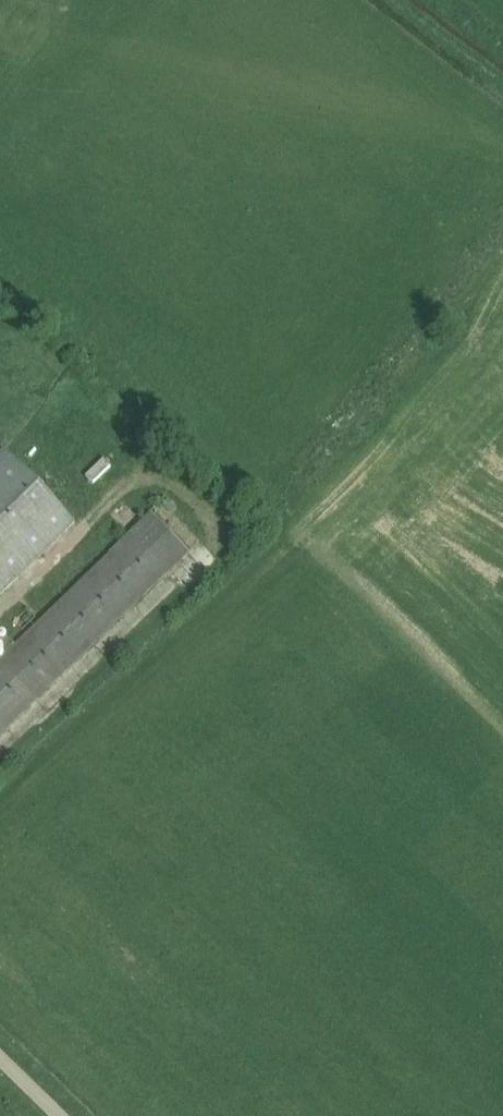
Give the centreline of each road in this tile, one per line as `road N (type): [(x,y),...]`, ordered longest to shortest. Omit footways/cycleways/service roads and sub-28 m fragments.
road 1 (track): [(0,801),(261,565),(311,467),(502,232)]

